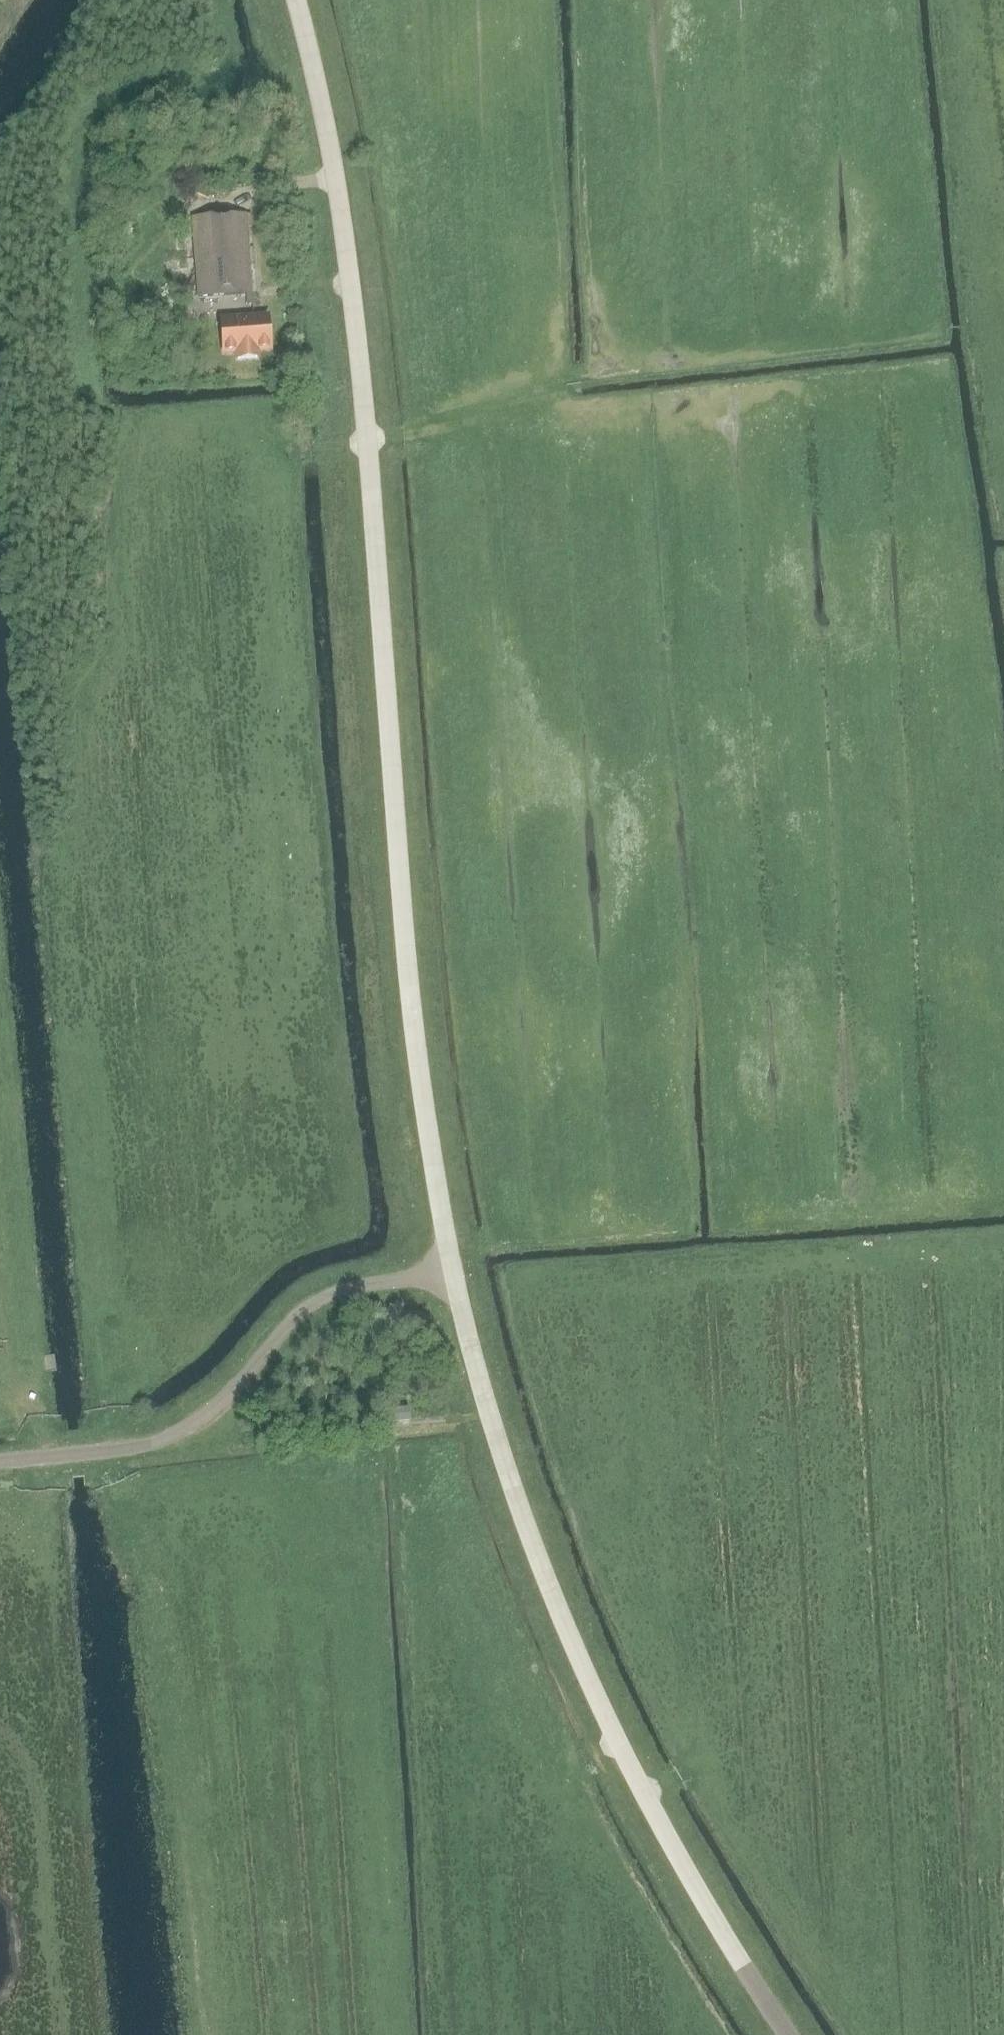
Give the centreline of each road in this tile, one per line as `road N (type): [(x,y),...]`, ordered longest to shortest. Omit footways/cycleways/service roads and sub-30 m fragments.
road 1 (tertiary): [(453,1274),(402,883),(355,294),(299,0)]
road 2 (tertiary): [(453,1274),(508,1477),(617,1741),(786,2034)]
road 3 (unclassified): [(0,1462),(166,1438),(237,1388),(303,1311),(383,1281),(453,1274)]

